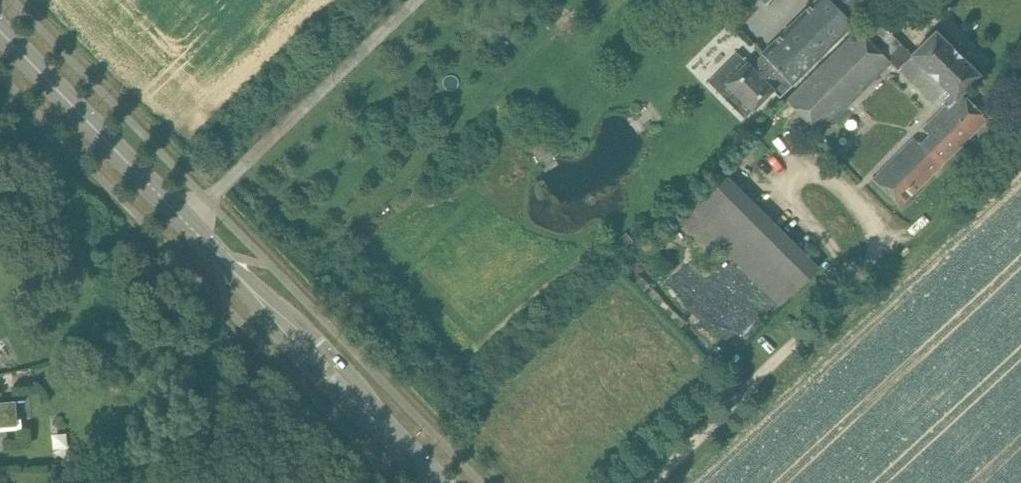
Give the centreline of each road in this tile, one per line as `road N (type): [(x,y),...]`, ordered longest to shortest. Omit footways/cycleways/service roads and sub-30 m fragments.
road 1 (secondary): [(222,260),(0,31)]
road 2 (secondary): [(409,451),(361,384),(296,317),(234,272)]
road 3 (secondary): [(234,272),(336,397),(409,451)]

